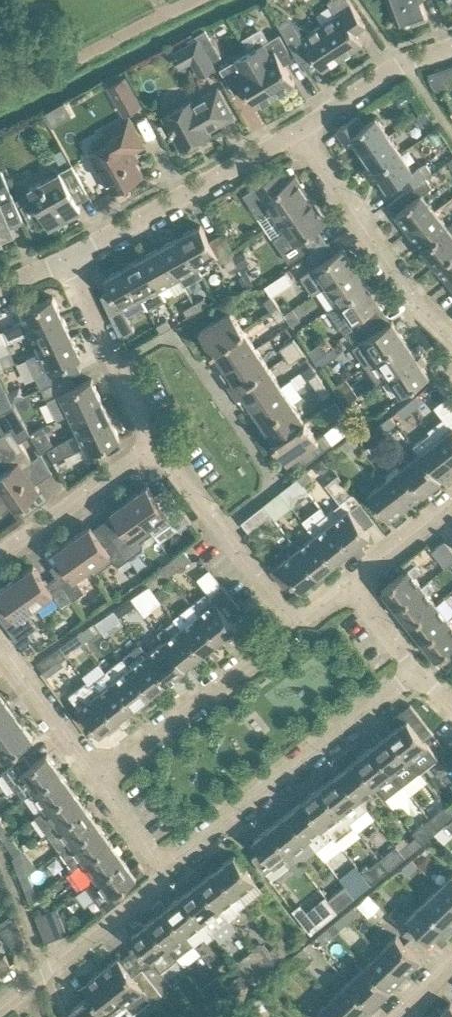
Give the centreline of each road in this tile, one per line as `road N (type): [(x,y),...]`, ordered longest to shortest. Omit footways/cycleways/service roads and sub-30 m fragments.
road 1 (residential): [(167,870),(417,669)]
road 2 (residential): [(68,259),(299,131)]
road 3 (residential): [(216,527),(277,482),(174,330)]
road 4 (residential): [(451,333),(299,131)]
road 5 (residential): [(99,780),(292,624)]
road 6 (unclassified): [(0,100),(197,0)]
road 7 (residential): [(0,1006),(167,870)]
road 8 (residential): [(151,447),(68,259)]
road 9 (residential): [(0,552),(151,447)]
road 10 (residential): [(99,780),(0,642)]
road 11 (residential): [(349,582),(451,501)]
road 12 (residential): [(299,131),(404,61)]
road 13 (residential): [(292,624),(216,527)]

